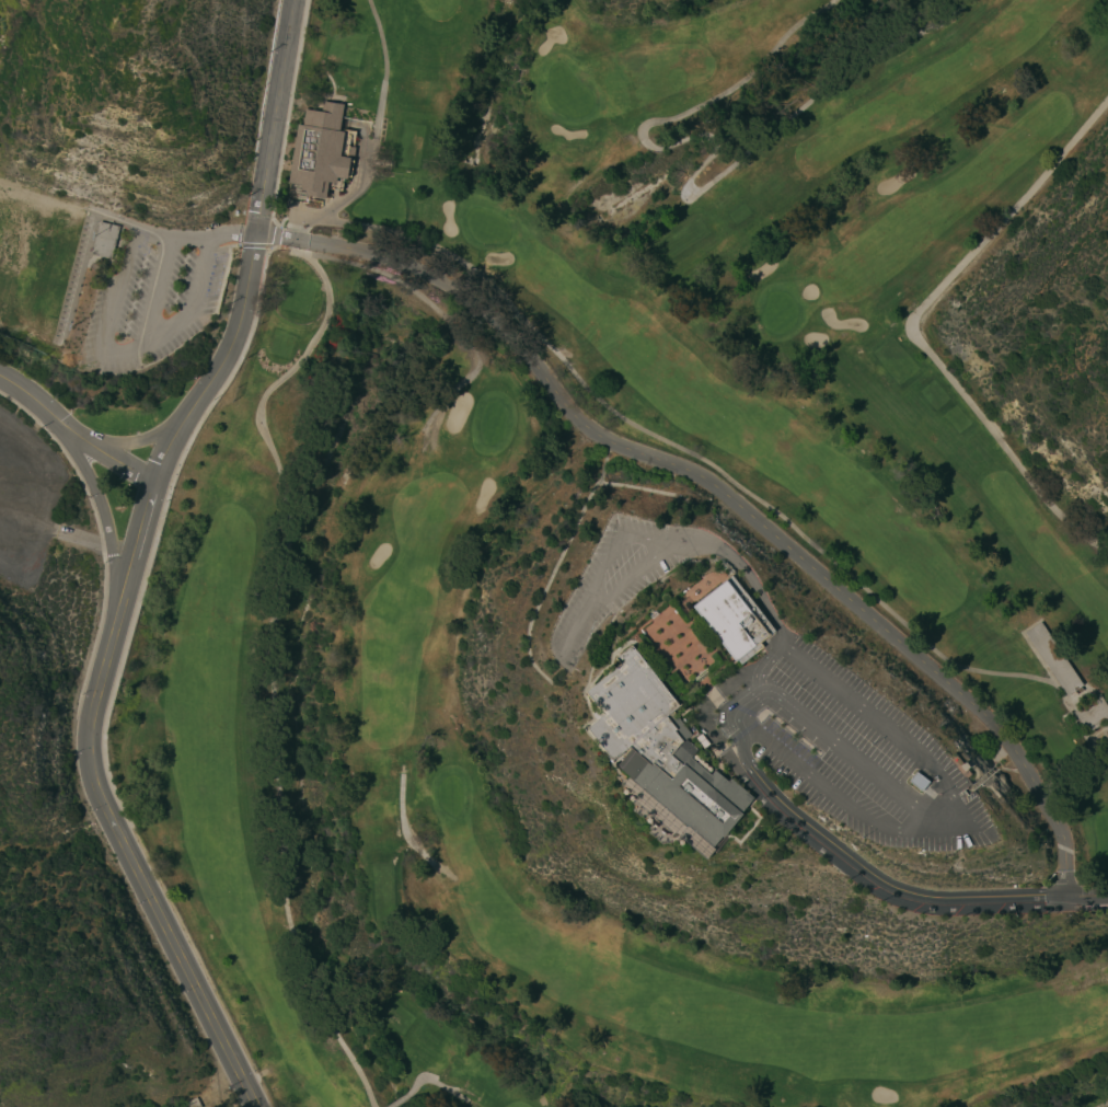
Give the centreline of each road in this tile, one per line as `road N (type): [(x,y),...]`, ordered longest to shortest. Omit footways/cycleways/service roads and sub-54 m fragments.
road 1 (residential): [(255,1106),(90,784),(84,740),(153,483),(241,328),(297,0)]
road 2 (tertiary): [(1066,897),(1067,847),(1003,733),(754,519),(703,477),(595,431),(506,319),(443,279),(370,251),(259,234)]
road 3 (tertiary): [(1107,896),(947,898),(888,885),(798,817),(716,724)]
road 4 (residential): [(65,427),(105,506),(118,606)]
road 5 (residential): [(153,483),(94,449),(0,375)]
road 6 (residential): [(195,412),(119,445),(65,427)]

